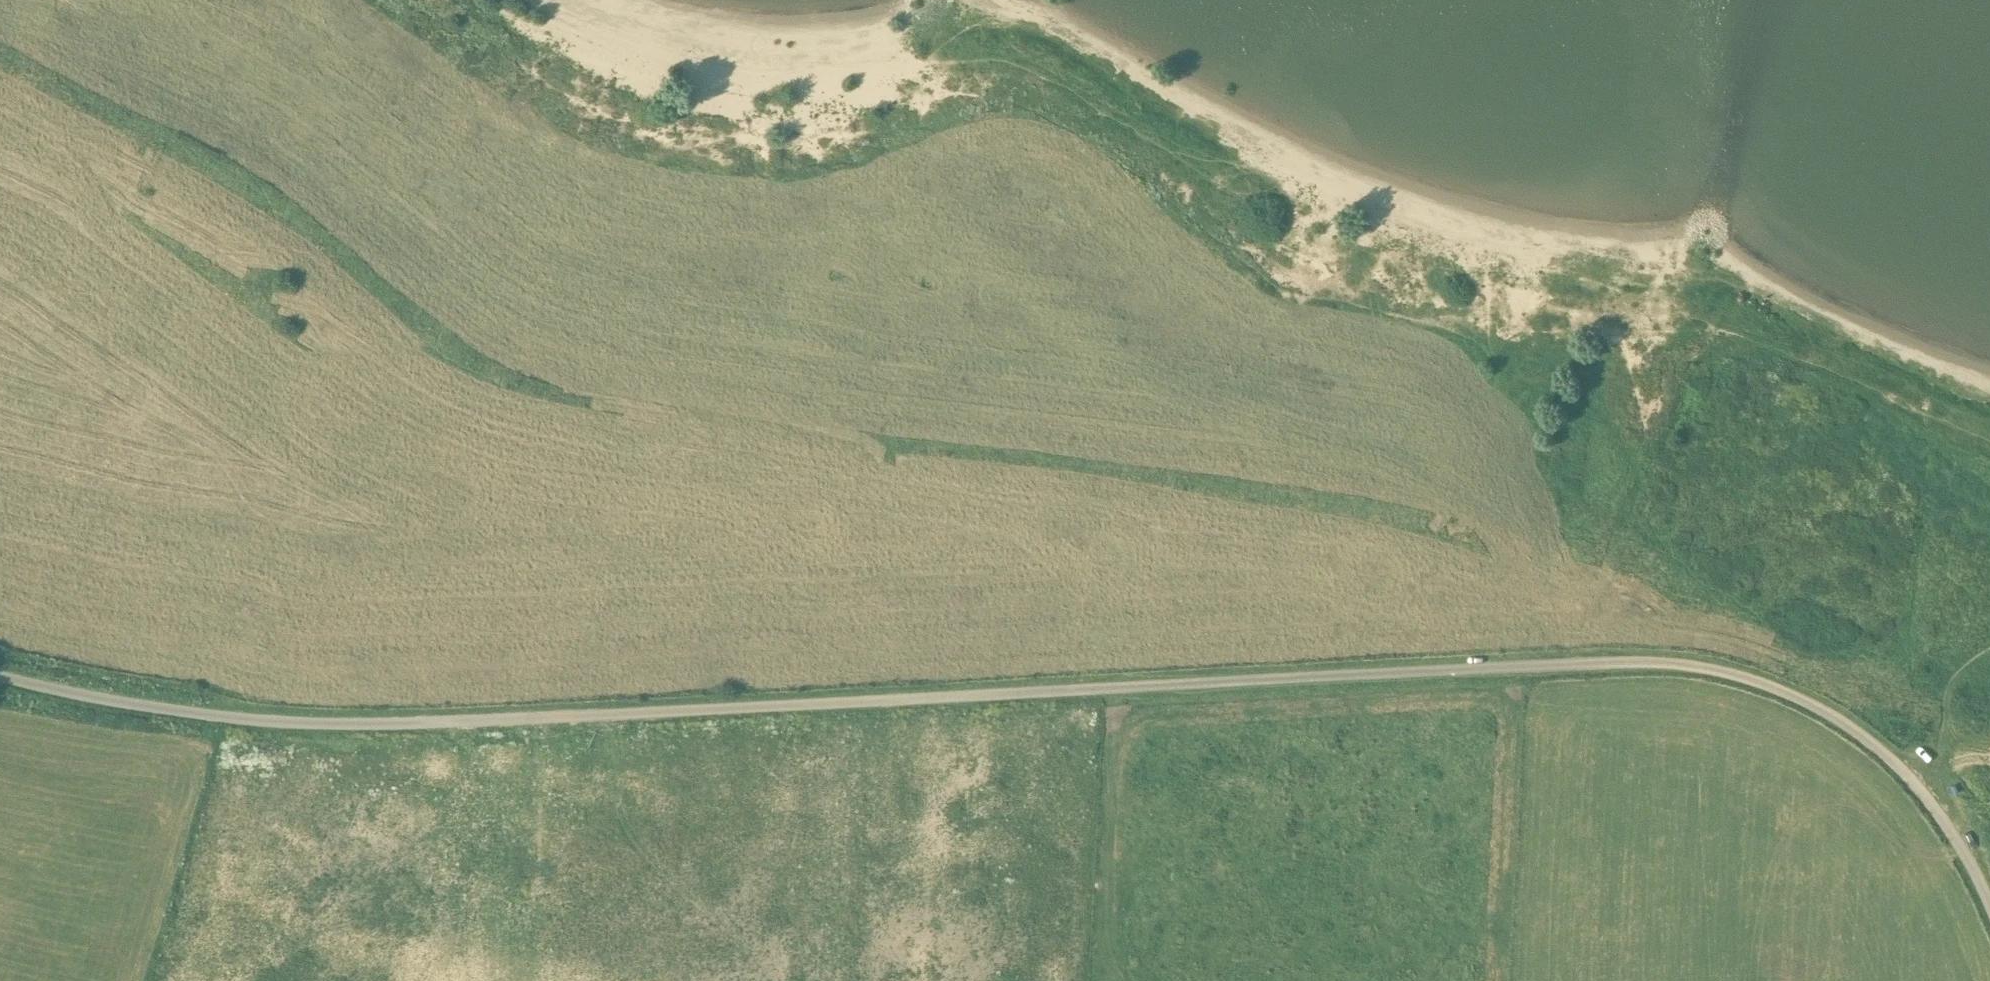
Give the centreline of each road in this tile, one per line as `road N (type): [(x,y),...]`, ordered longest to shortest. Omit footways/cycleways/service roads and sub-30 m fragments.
road 1 (unclassified): [(1989,908),(1948,825),(1847,722),(1795,694),(1686,663),(334,724),(173,712),(0,676)]

